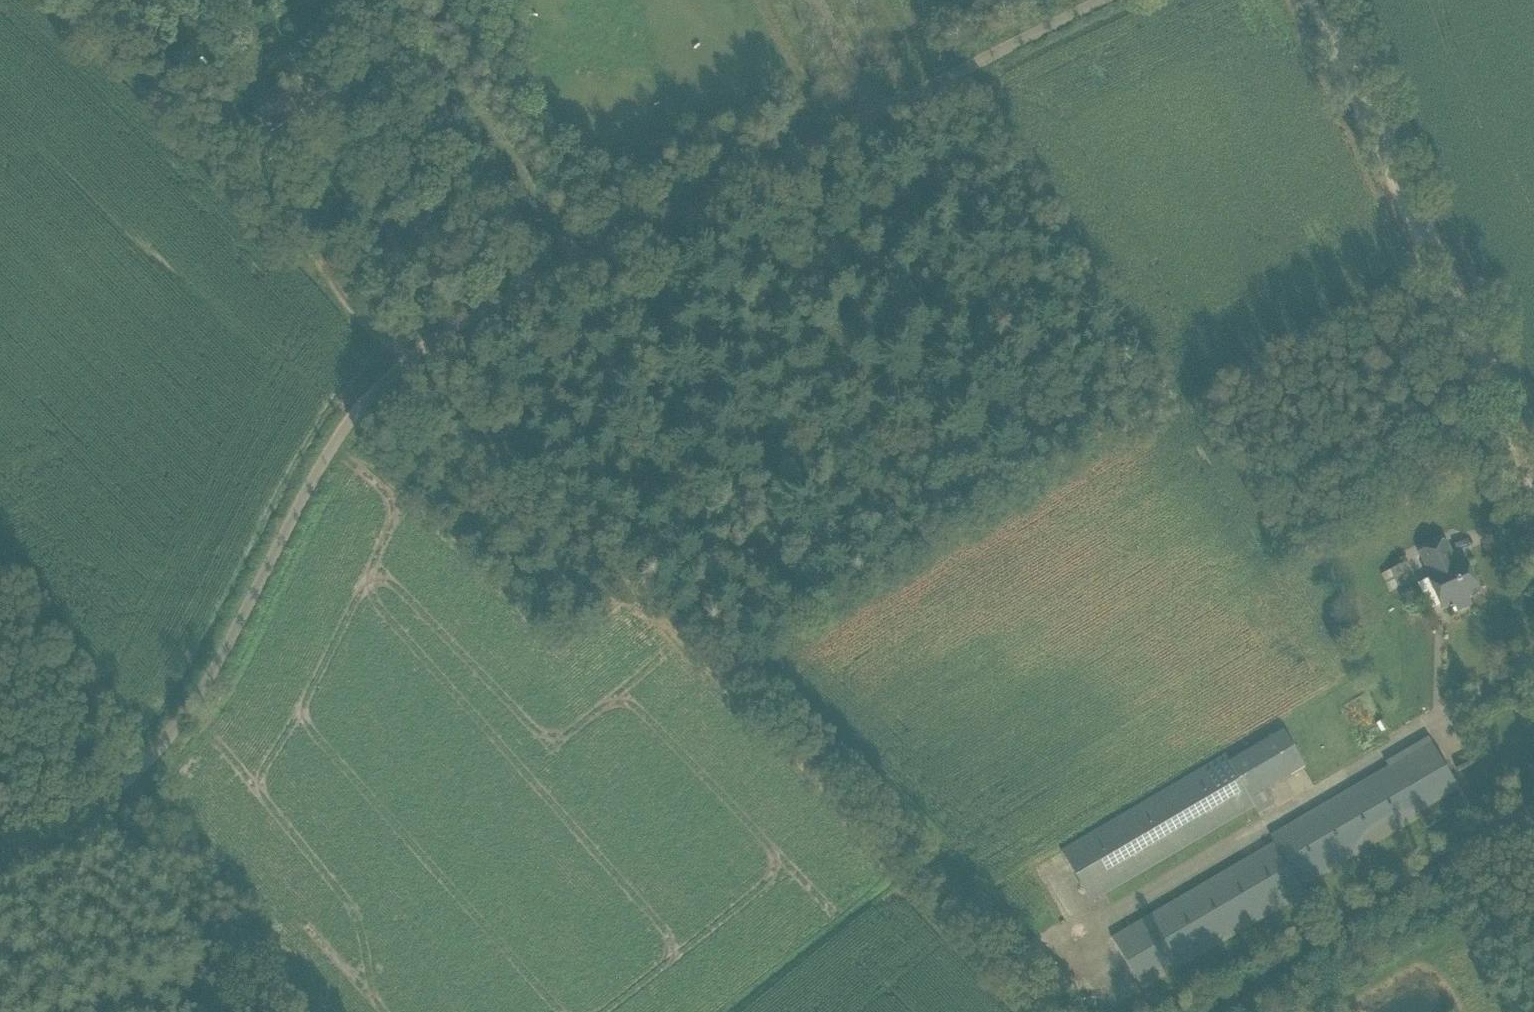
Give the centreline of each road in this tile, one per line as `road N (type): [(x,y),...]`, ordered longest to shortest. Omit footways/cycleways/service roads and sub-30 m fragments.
road 1 (unclassified): [(0,845),(172,746),(243,641),(303,515),(370,409),(447,343),(556,276),(876,109),(1110,0)]
road 2 (unclassified): [(1533,478),(1312,0)]
road 3 (track): [(428,359),(209,126),(70,0)]

